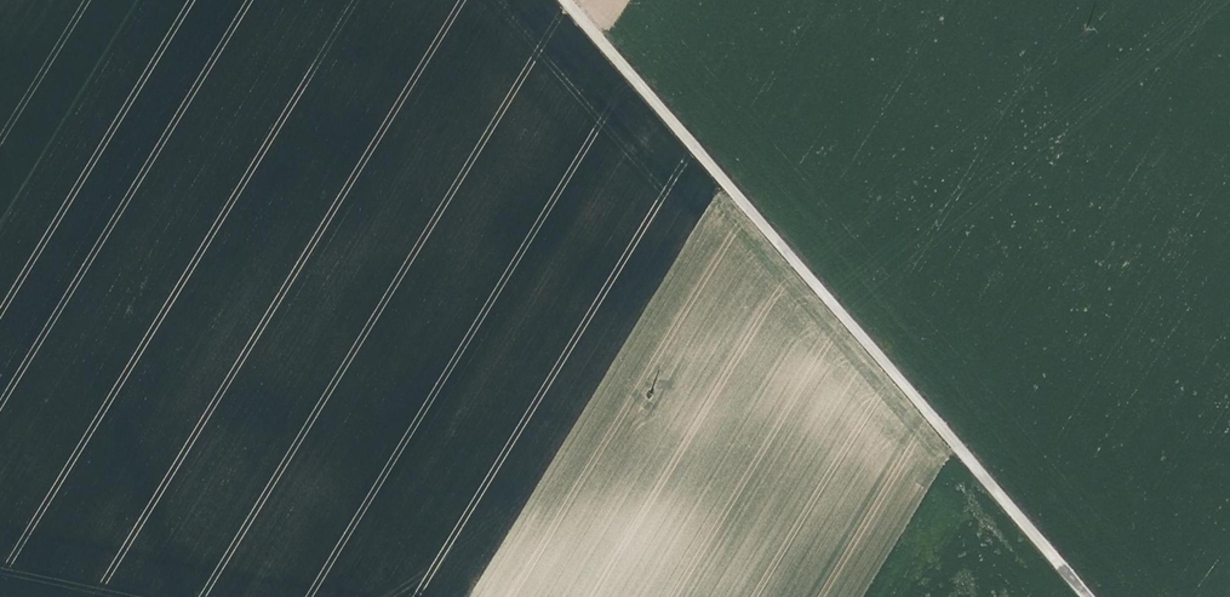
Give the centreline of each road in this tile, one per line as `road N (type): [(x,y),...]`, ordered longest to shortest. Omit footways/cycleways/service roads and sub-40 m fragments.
road 1 (track): [(566,0),(1090,596)]

